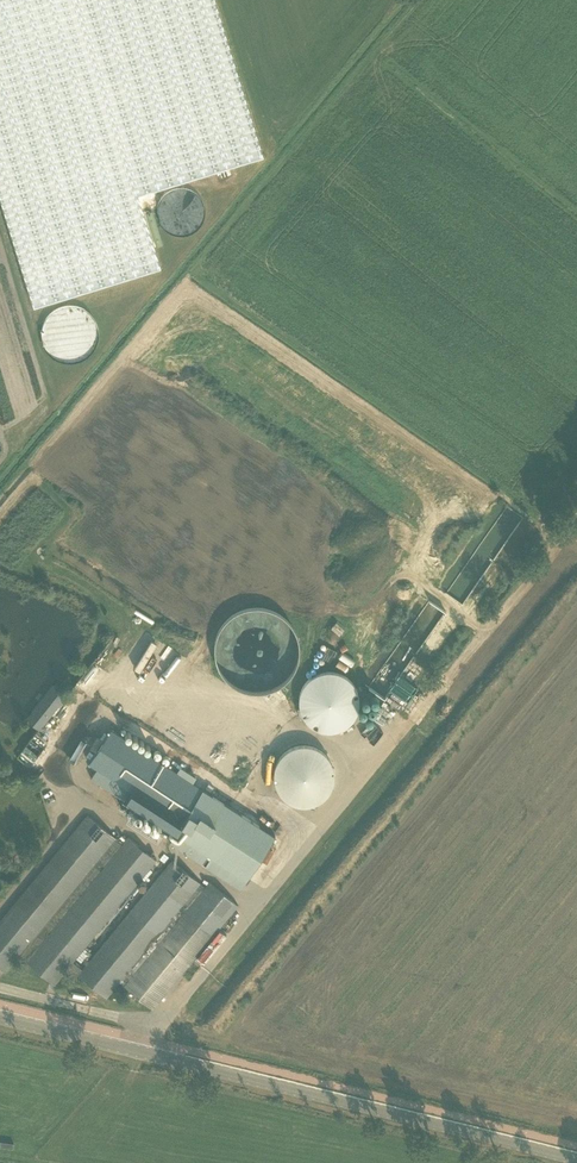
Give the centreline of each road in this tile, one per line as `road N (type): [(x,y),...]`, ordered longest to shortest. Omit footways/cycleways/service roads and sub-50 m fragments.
road 1 (track): [(576,516),(144,1053)]
road 2 (tertiary): [(576,1161),(0,1018)]

